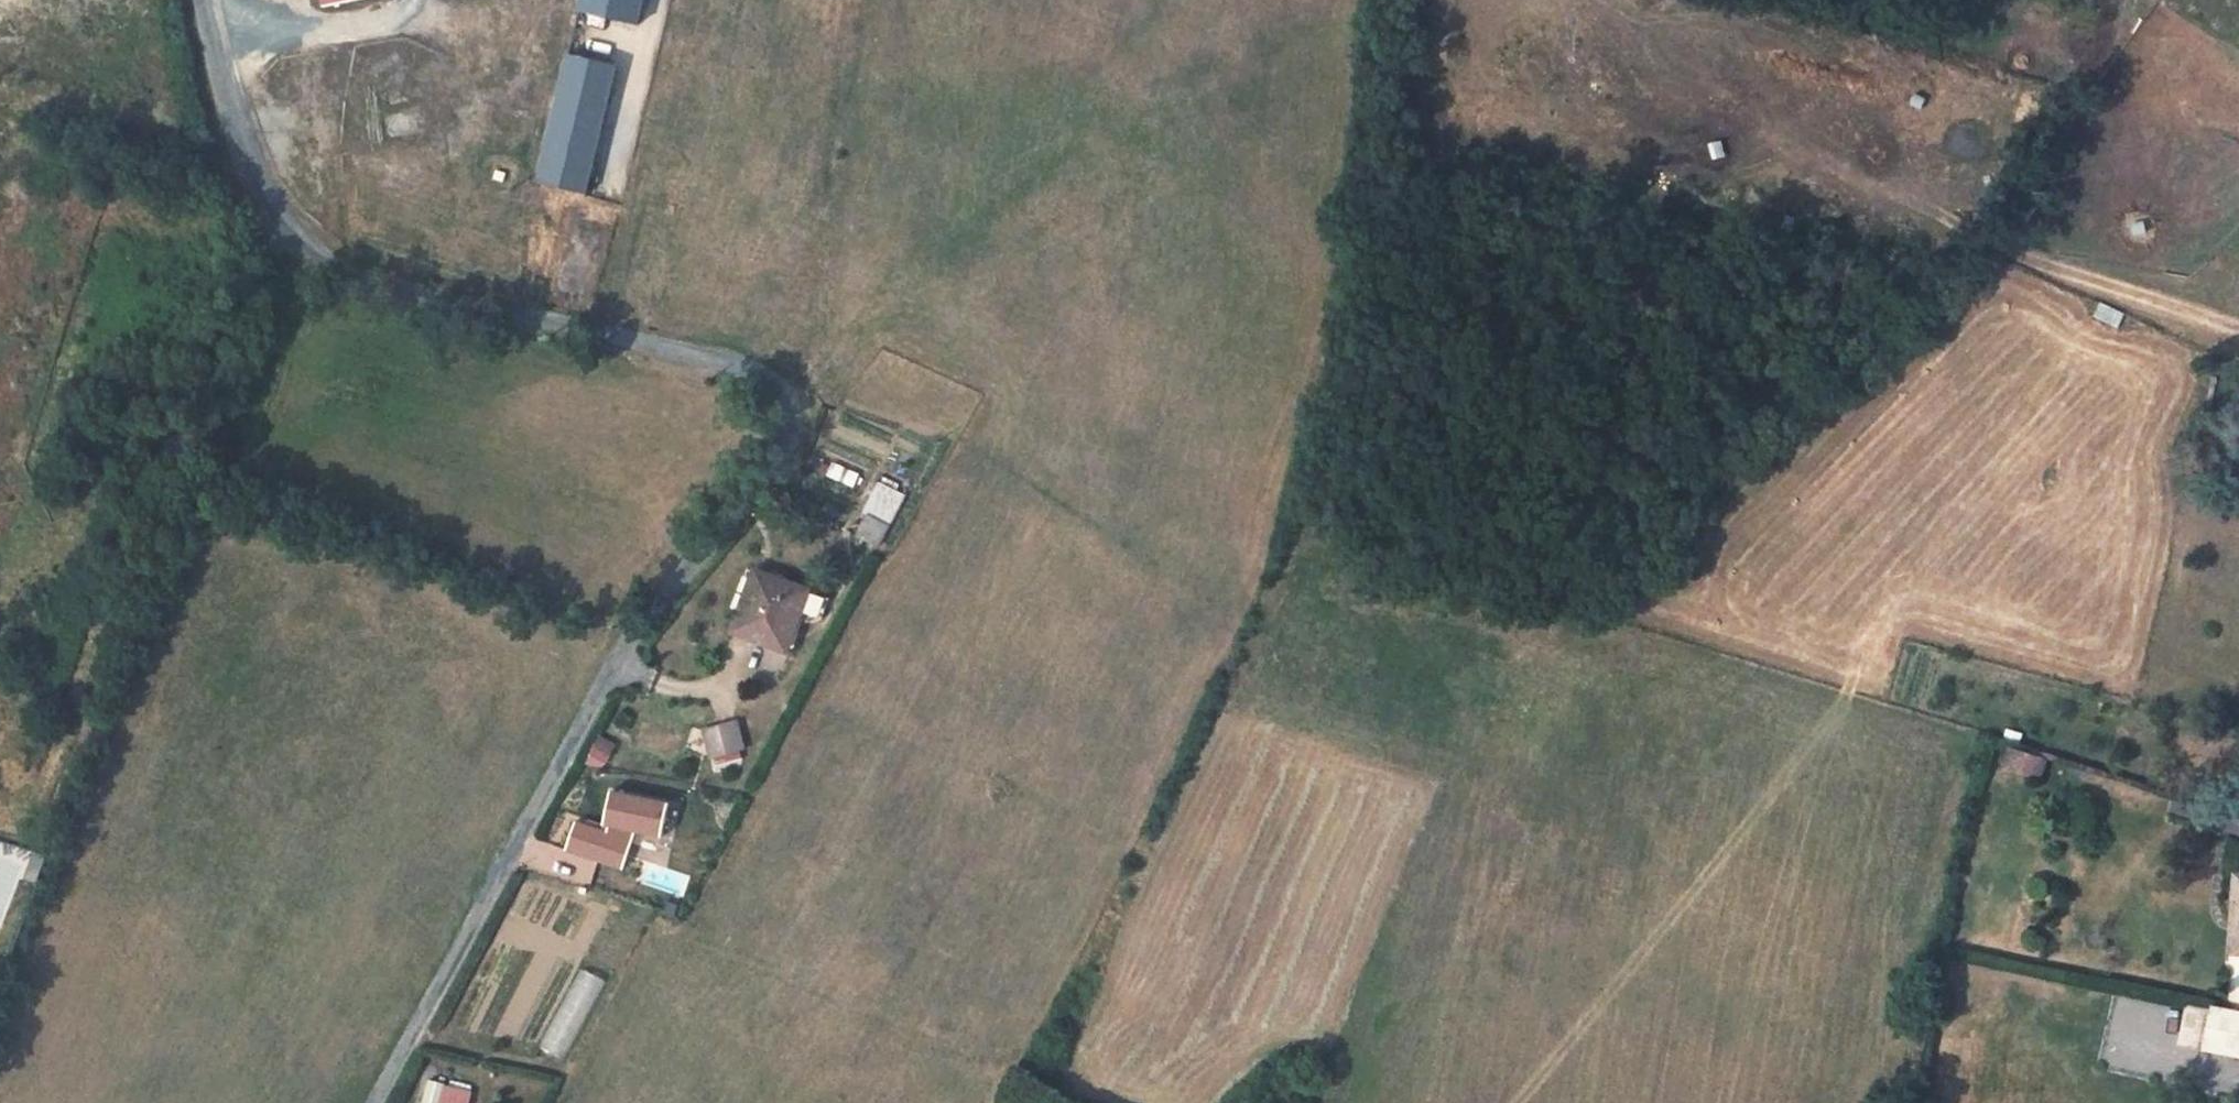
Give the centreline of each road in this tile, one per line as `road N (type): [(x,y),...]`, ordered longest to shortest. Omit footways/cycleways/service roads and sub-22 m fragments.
road 1 (unclassified): [(204,0),(238,161),(290,239),(364,275),(758,380),(788,418),(785,446),(644,618),(372,1102)]

